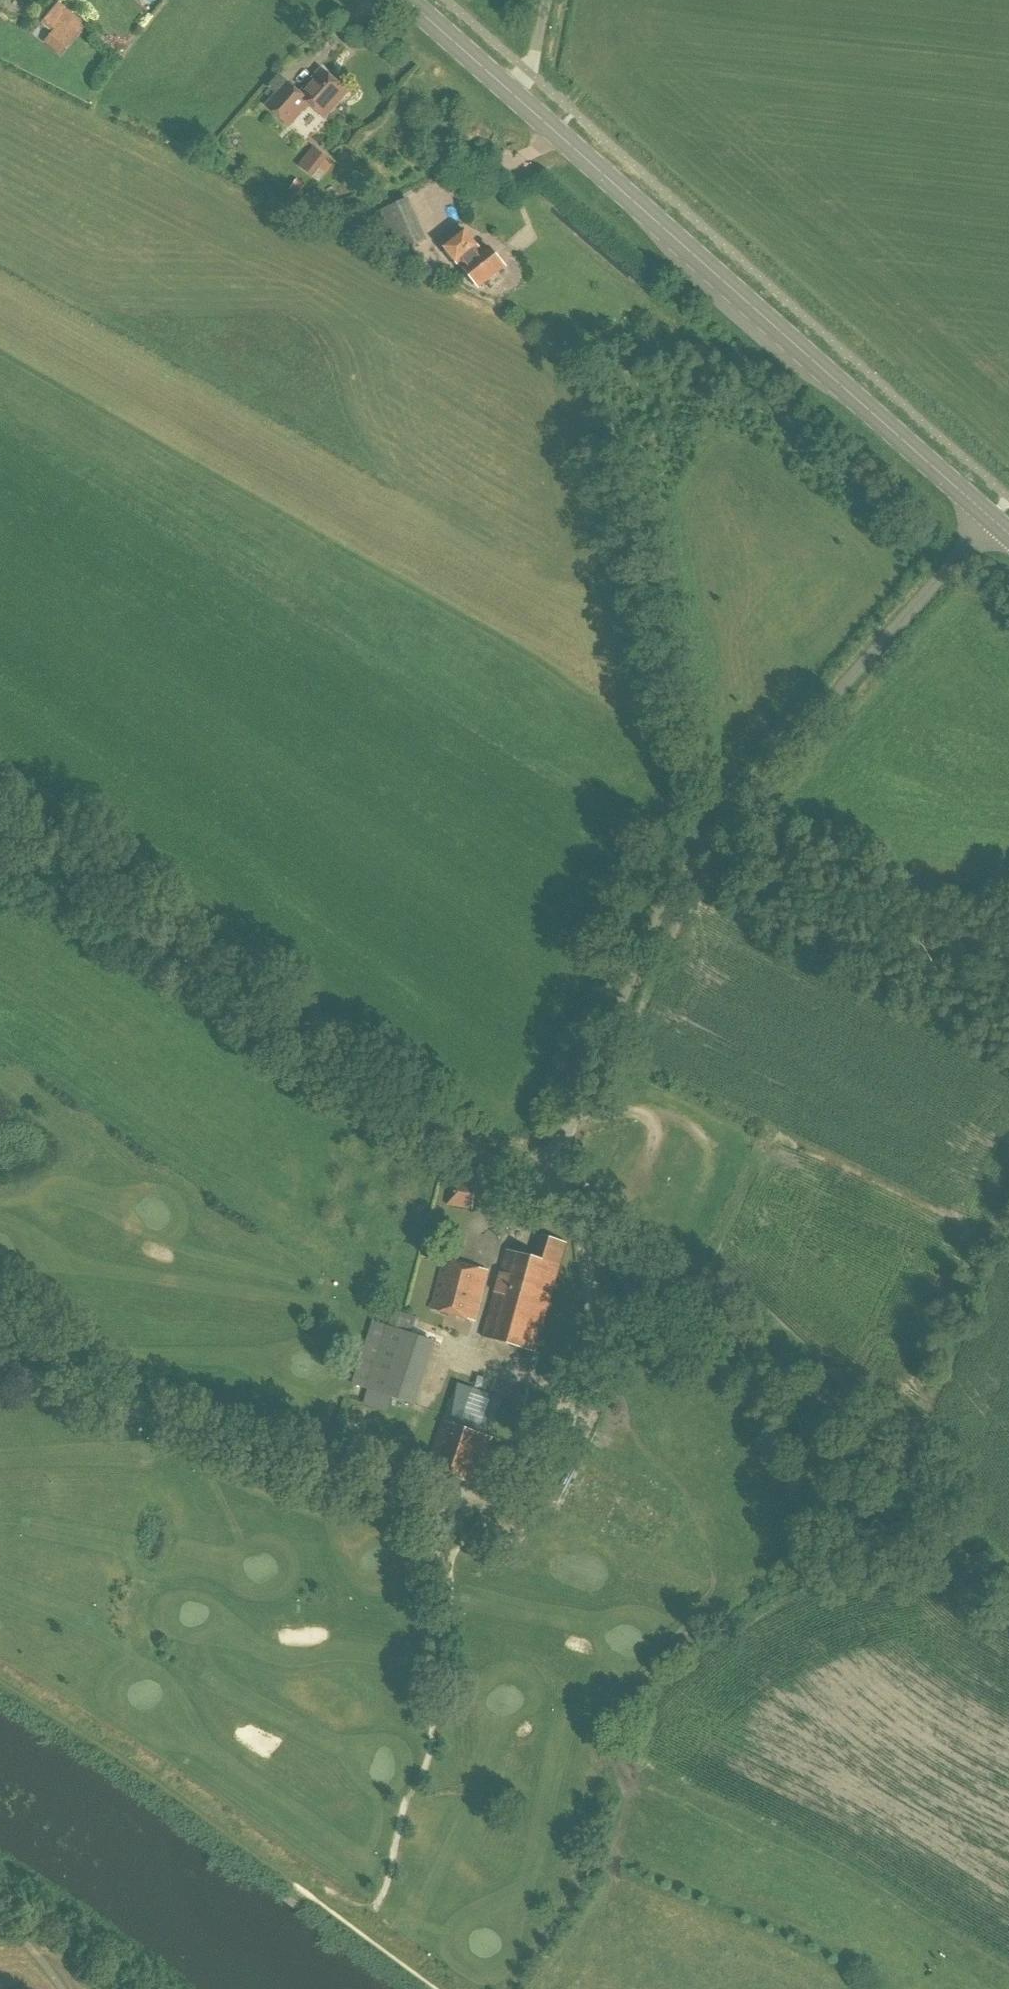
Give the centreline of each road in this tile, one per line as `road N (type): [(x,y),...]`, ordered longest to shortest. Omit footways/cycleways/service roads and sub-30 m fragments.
road 1 (unclassified): [(542,1184),(670,903),(716,832),(994,521)]
road 2 (secondary): [(994,521),(409,0)]
road 3 (unclassified): [(542,1184),(452,1143),(142,933),(0,860)]
road 4 (track): [(542,1184),(579,1221),(800,1384),(1008,1597)]

